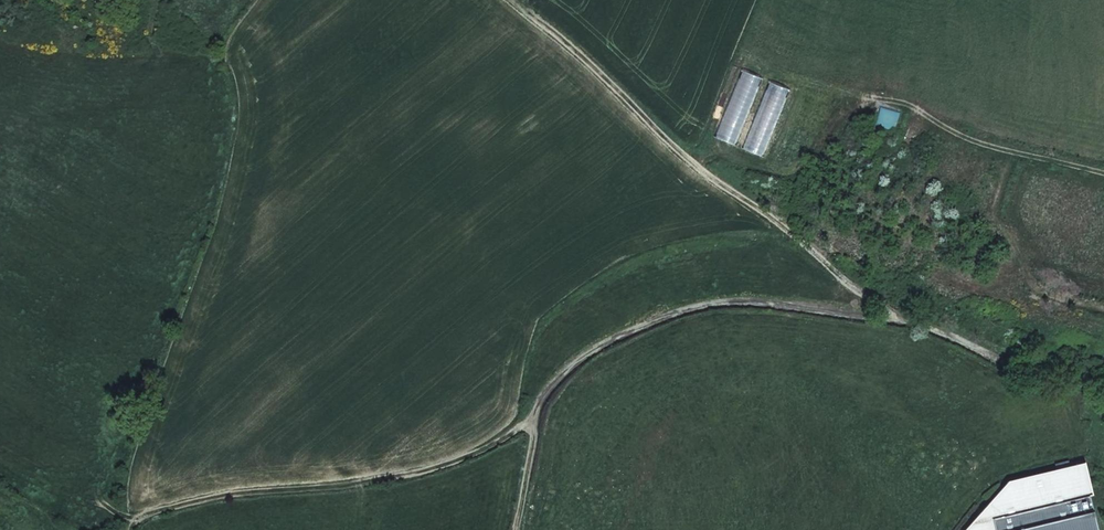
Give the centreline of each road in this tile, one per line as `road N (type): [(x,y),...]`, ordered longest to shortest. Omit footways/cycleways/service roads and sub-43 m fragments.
road 1 (track): [(1103,363),(1044,369),(901,319),(733,302),(652,319),(547,383),(515,529)]
road 2 (track): [(534,423),(417,474),(245,494),(128,519)]
road 3 (track): [(901,319),(770,218)]

